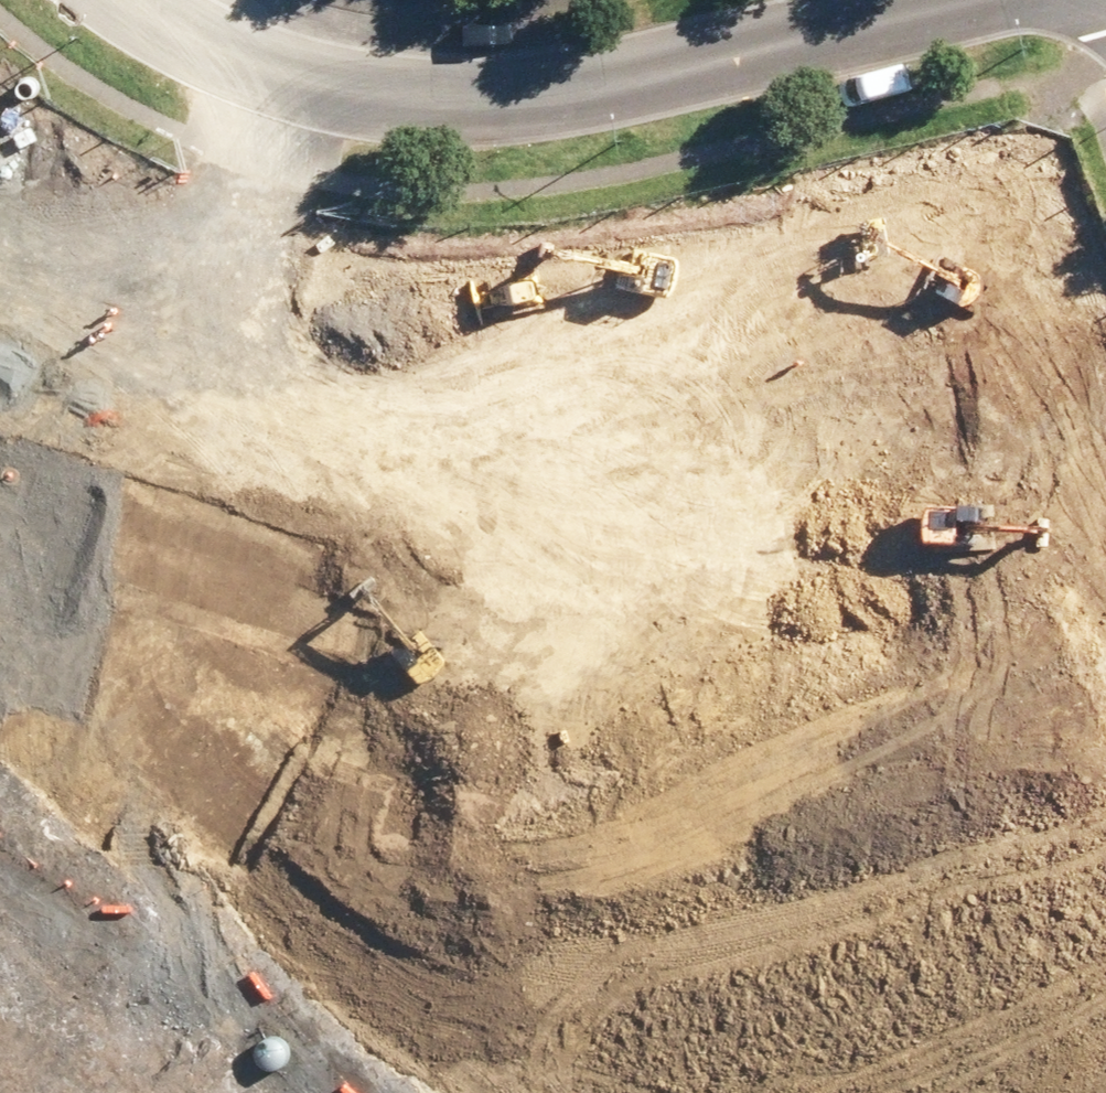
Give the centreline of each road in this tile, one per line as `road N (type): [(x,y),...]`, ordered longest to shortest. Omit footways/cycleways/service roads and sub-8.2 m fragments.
road 1 (residential): [(0,540),(311,651),(533,697),(659,687),(1105,568)]
road 2 (residential): [(123,0),(196,43),(301,80),(428,101),(532,96),(984,0)]

